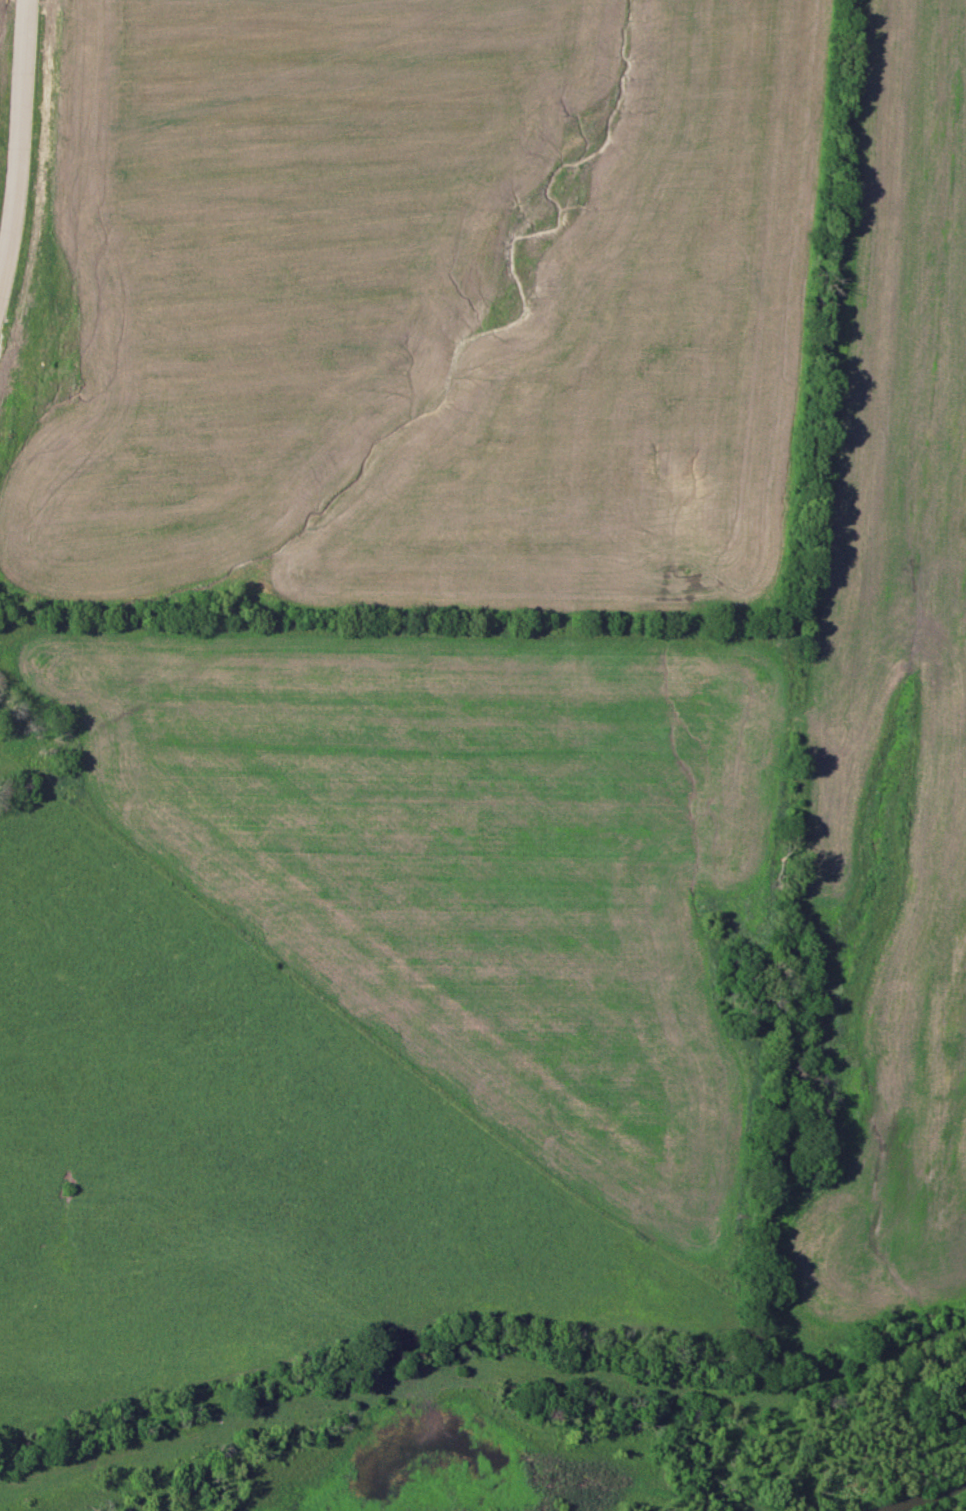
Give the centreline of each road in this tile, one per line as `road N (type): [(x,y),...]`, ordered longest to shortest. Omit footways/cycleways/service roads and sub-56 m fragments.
road 1 (residential): [(0,281),(20,167),(25,0)]

